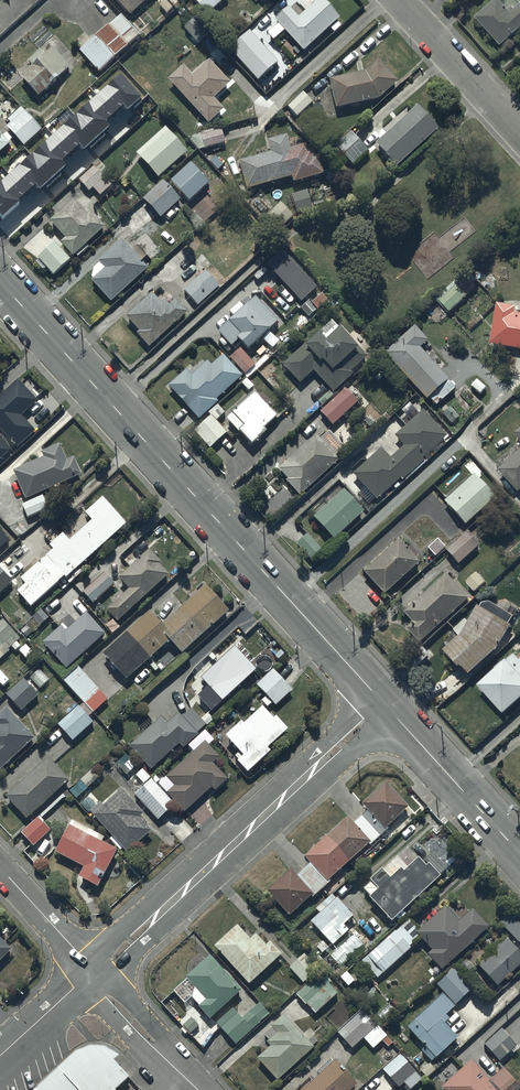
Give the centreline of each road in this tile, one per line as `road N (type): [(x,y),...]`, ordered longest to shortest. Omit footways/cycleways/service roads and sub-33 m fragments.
road 1 (secondary): [(0,279),(385,704)]
road 2 (residential): [(385,704),(378,736),(155,935),(123,974),(92,972)]
road 3 (residential): [(92,972),(100,949),(352,708),(385,704)]
road 4 (secondary): [(385,704),(519,849)]
road 5 (residential): [(519,131),(399,0)]
road 6 (residential): [(183,1074),(149,1056),(96,1005),(92,972)]
road 7 (residential): [(92,972),(0,866)]
road 8 (residential): [(92,972),(118,987),(165,1038),(183,1074)]
road 9 (residential): [(0,1058),(92,972)]

